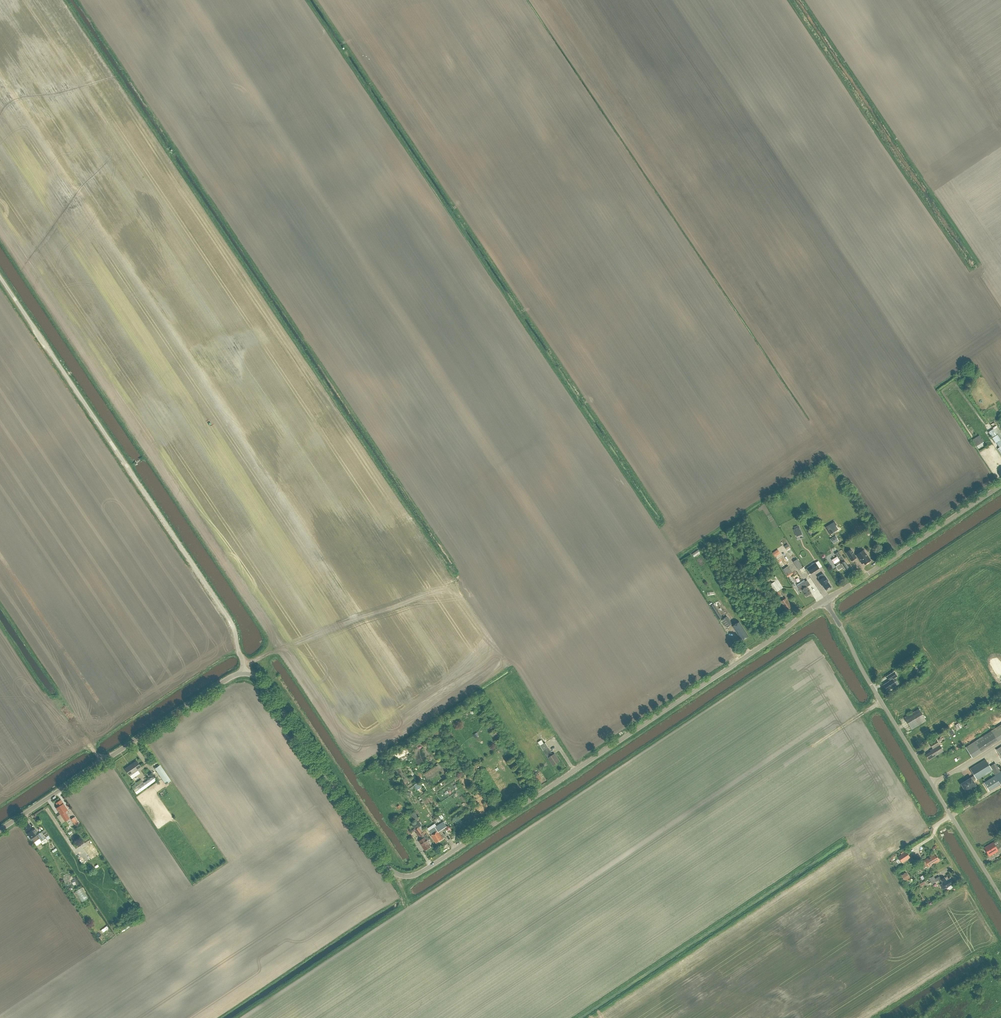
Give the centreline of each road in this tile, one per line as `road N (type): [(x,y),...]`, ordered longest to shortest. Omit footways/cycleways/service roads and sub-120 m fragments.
road 1 (unclassified): [(245,674),(262,681),(389,868),(408,876),(825,601)]
road 2 (unclassified): [(245,674),(230,620),(0,277)]
road 3 (unclassified): [(1000,897),(825,601)]
road 4 (unclassified): [(0,830),(245,674)]
road 5 (unclassified): [(825,601),(1000,485)]

